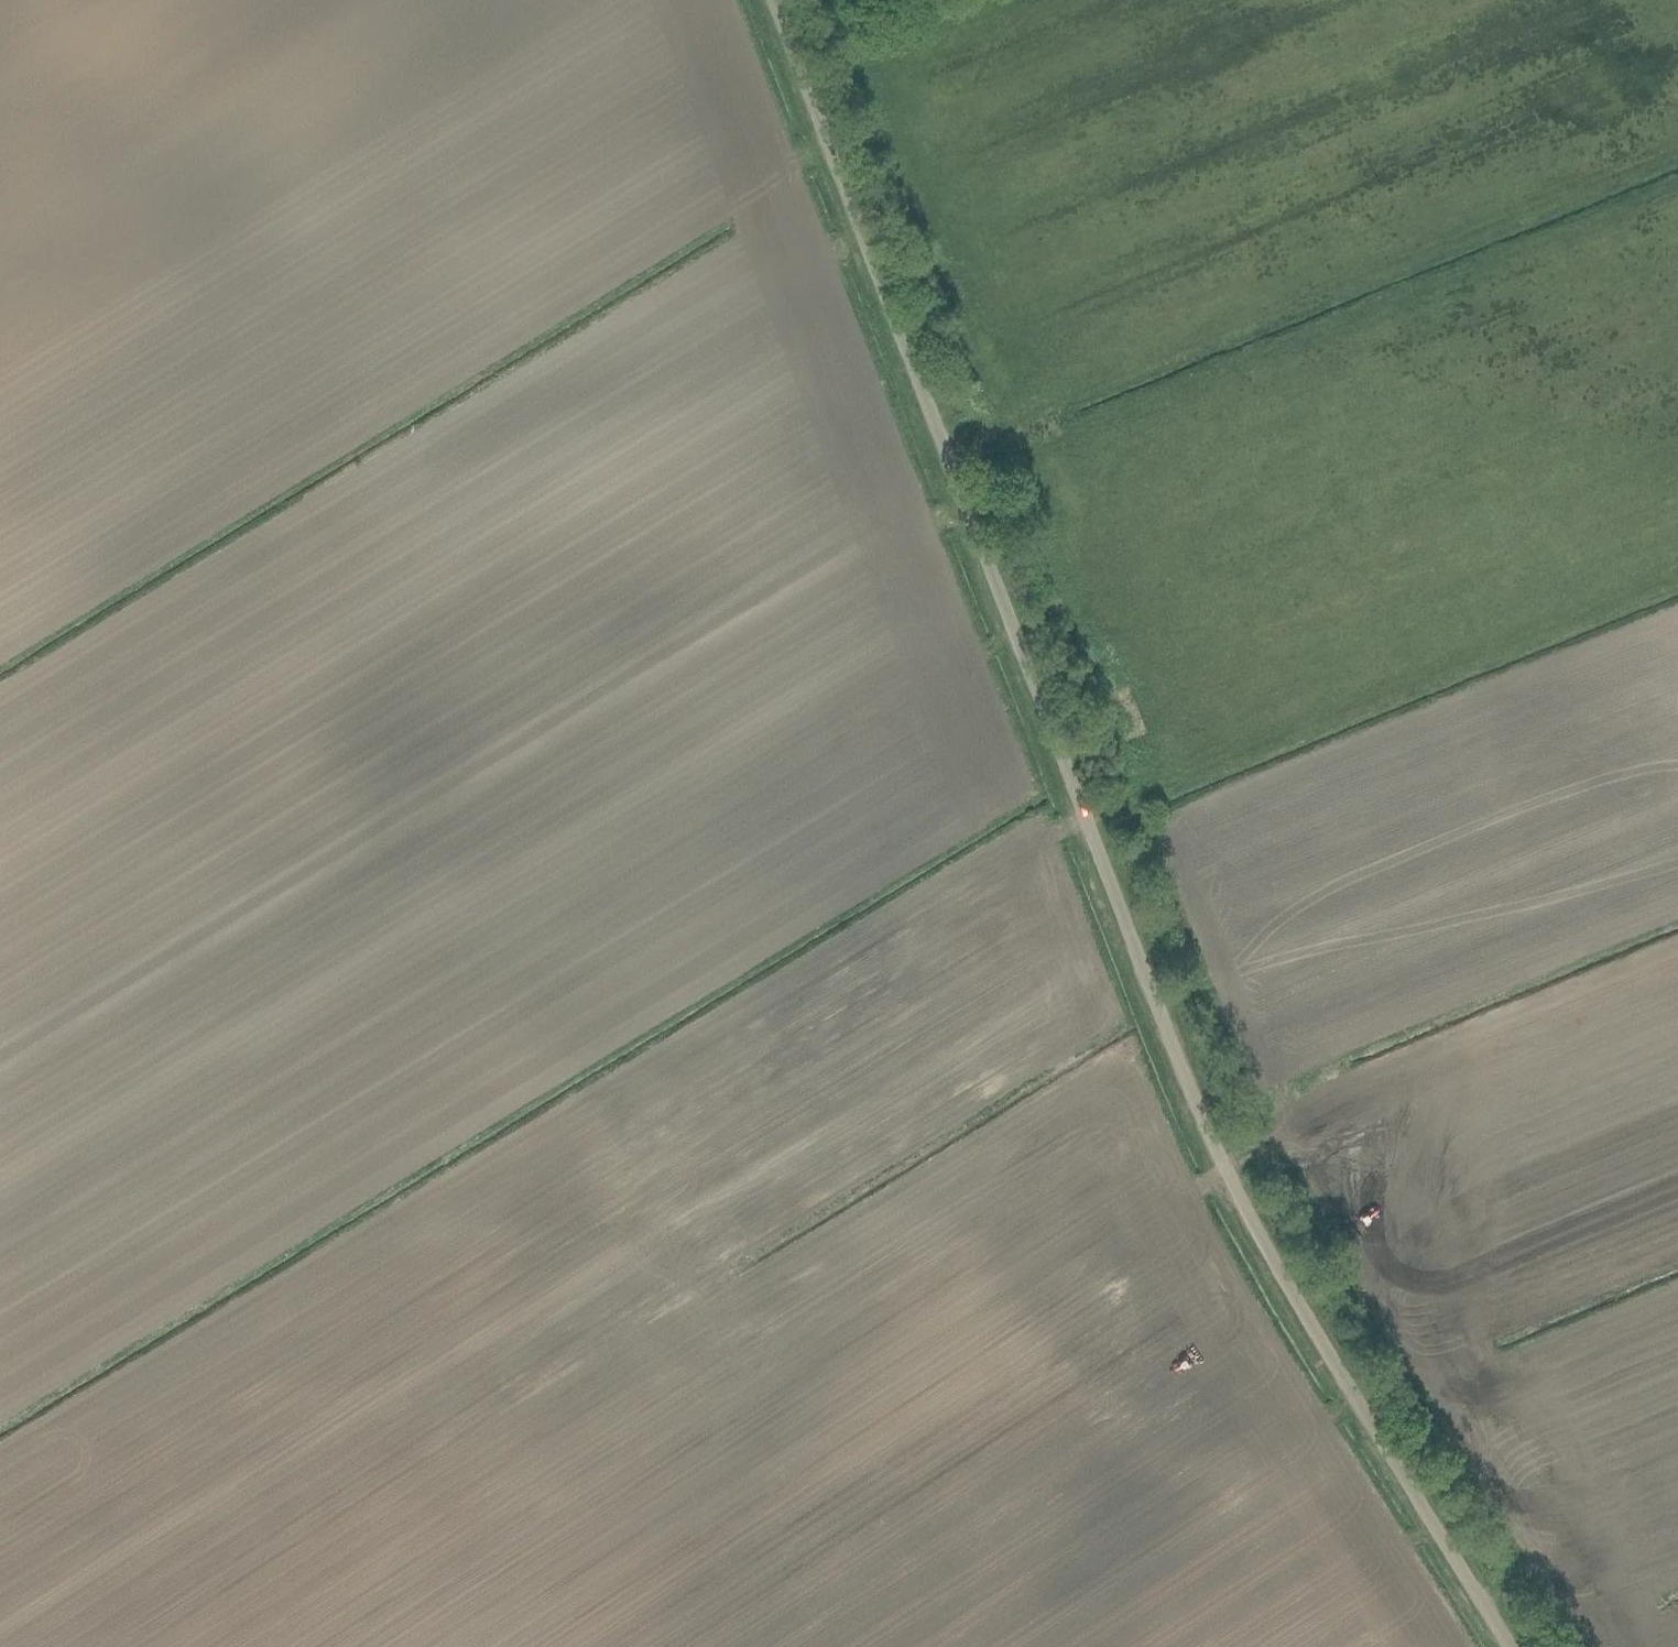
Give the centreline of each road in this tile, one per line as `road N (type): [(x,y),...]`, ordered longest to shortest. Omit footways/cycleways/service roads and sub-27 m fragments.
road 1 (unclassified): [(1513,1646),(1214,1145),(776,0)]

